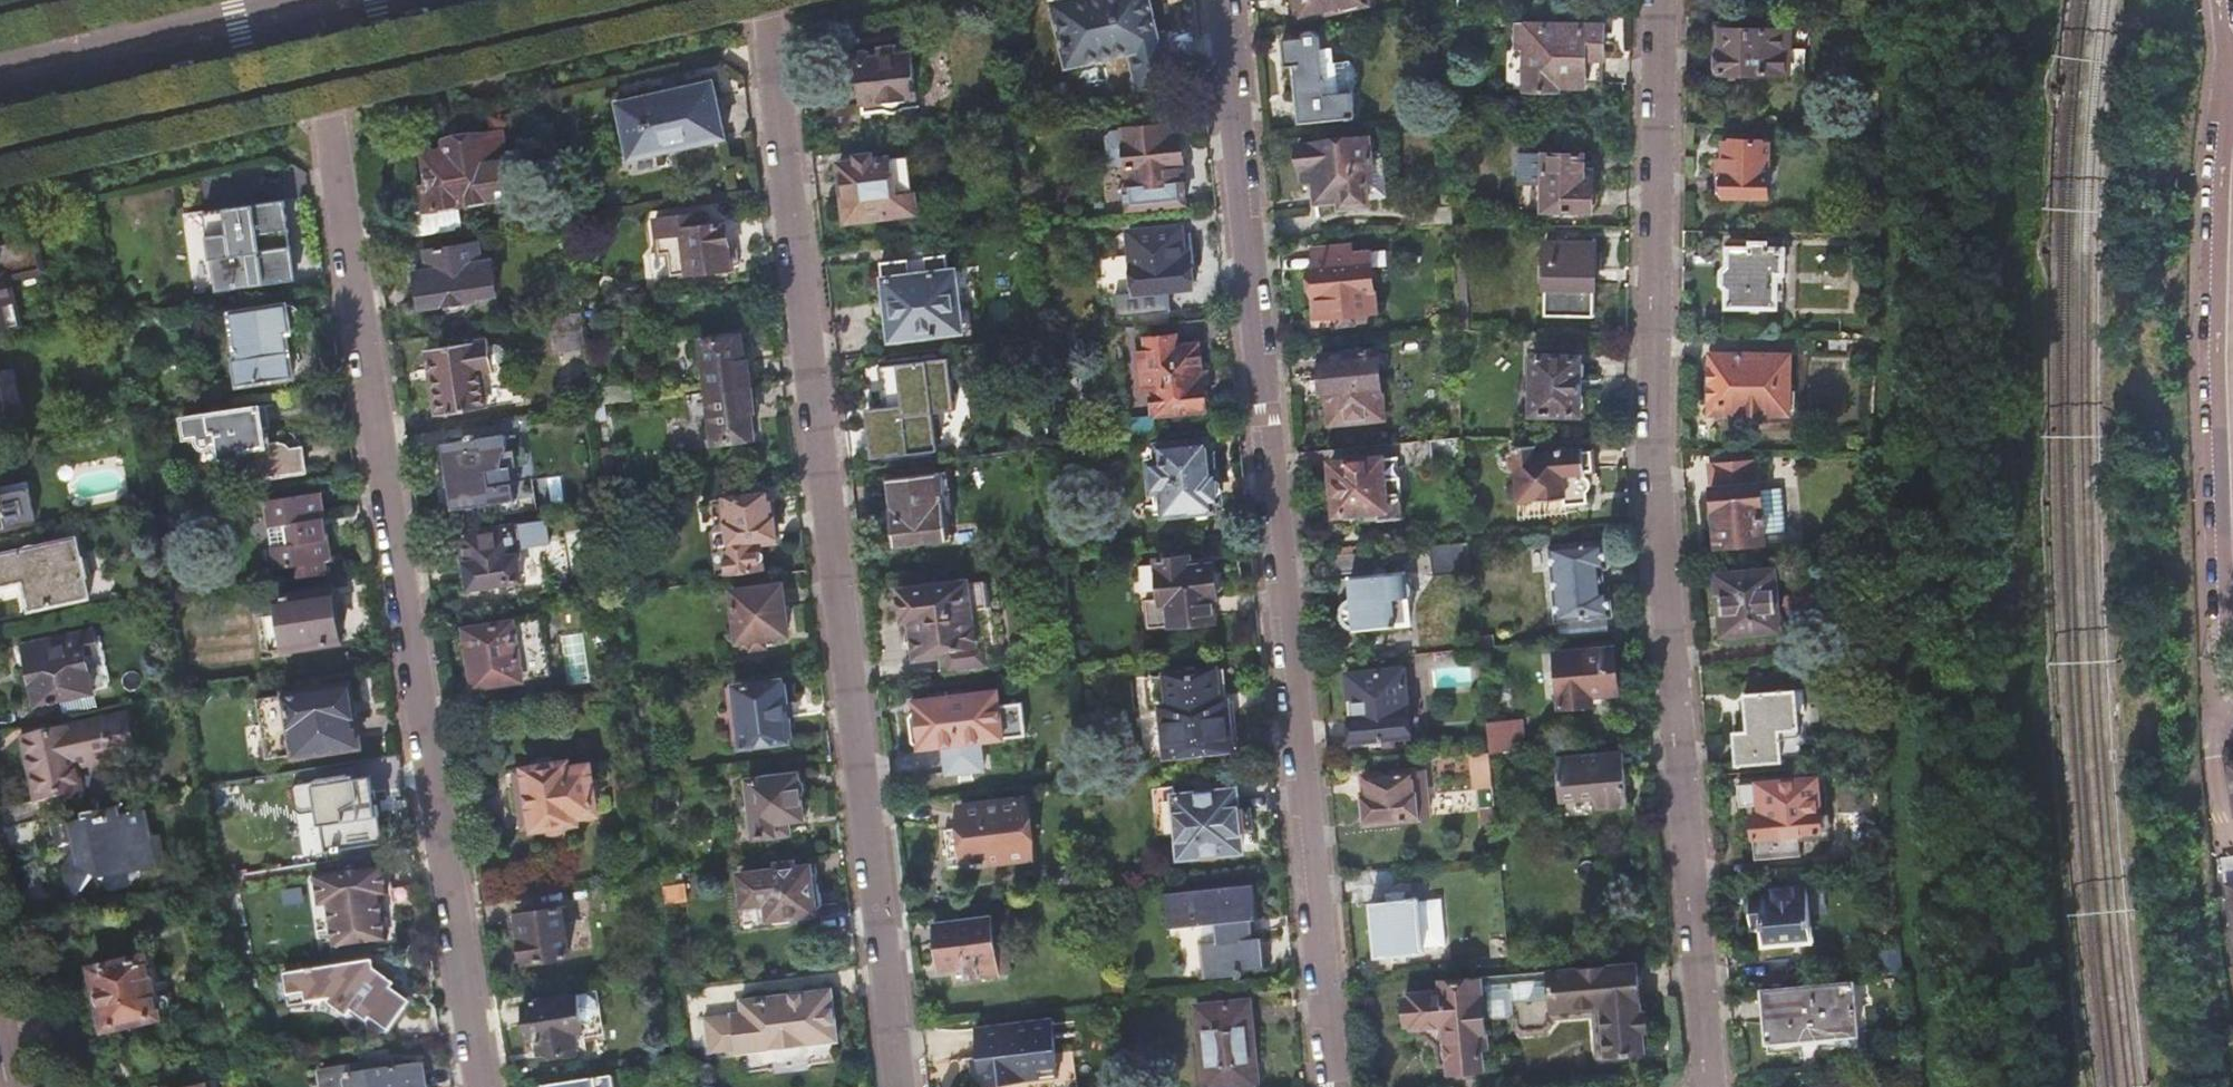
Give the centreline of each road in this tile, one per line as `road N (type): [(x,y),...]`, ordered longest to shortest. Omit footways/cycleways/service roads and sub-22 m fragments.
road 1 (residential): [(896,1086),(756,0)]
road 2 (residential): [(1337,1086),(1222,0)]
road 3 (residential): [(1709,1086),(1650,409),(1662,0)]
road 4 (residential): [(478,1086),(307,14)]
road 5 (residential): [(2232,680),(2217,342),(2227,85)]
road 6 (secondary): [(0,84),(307,14)]

